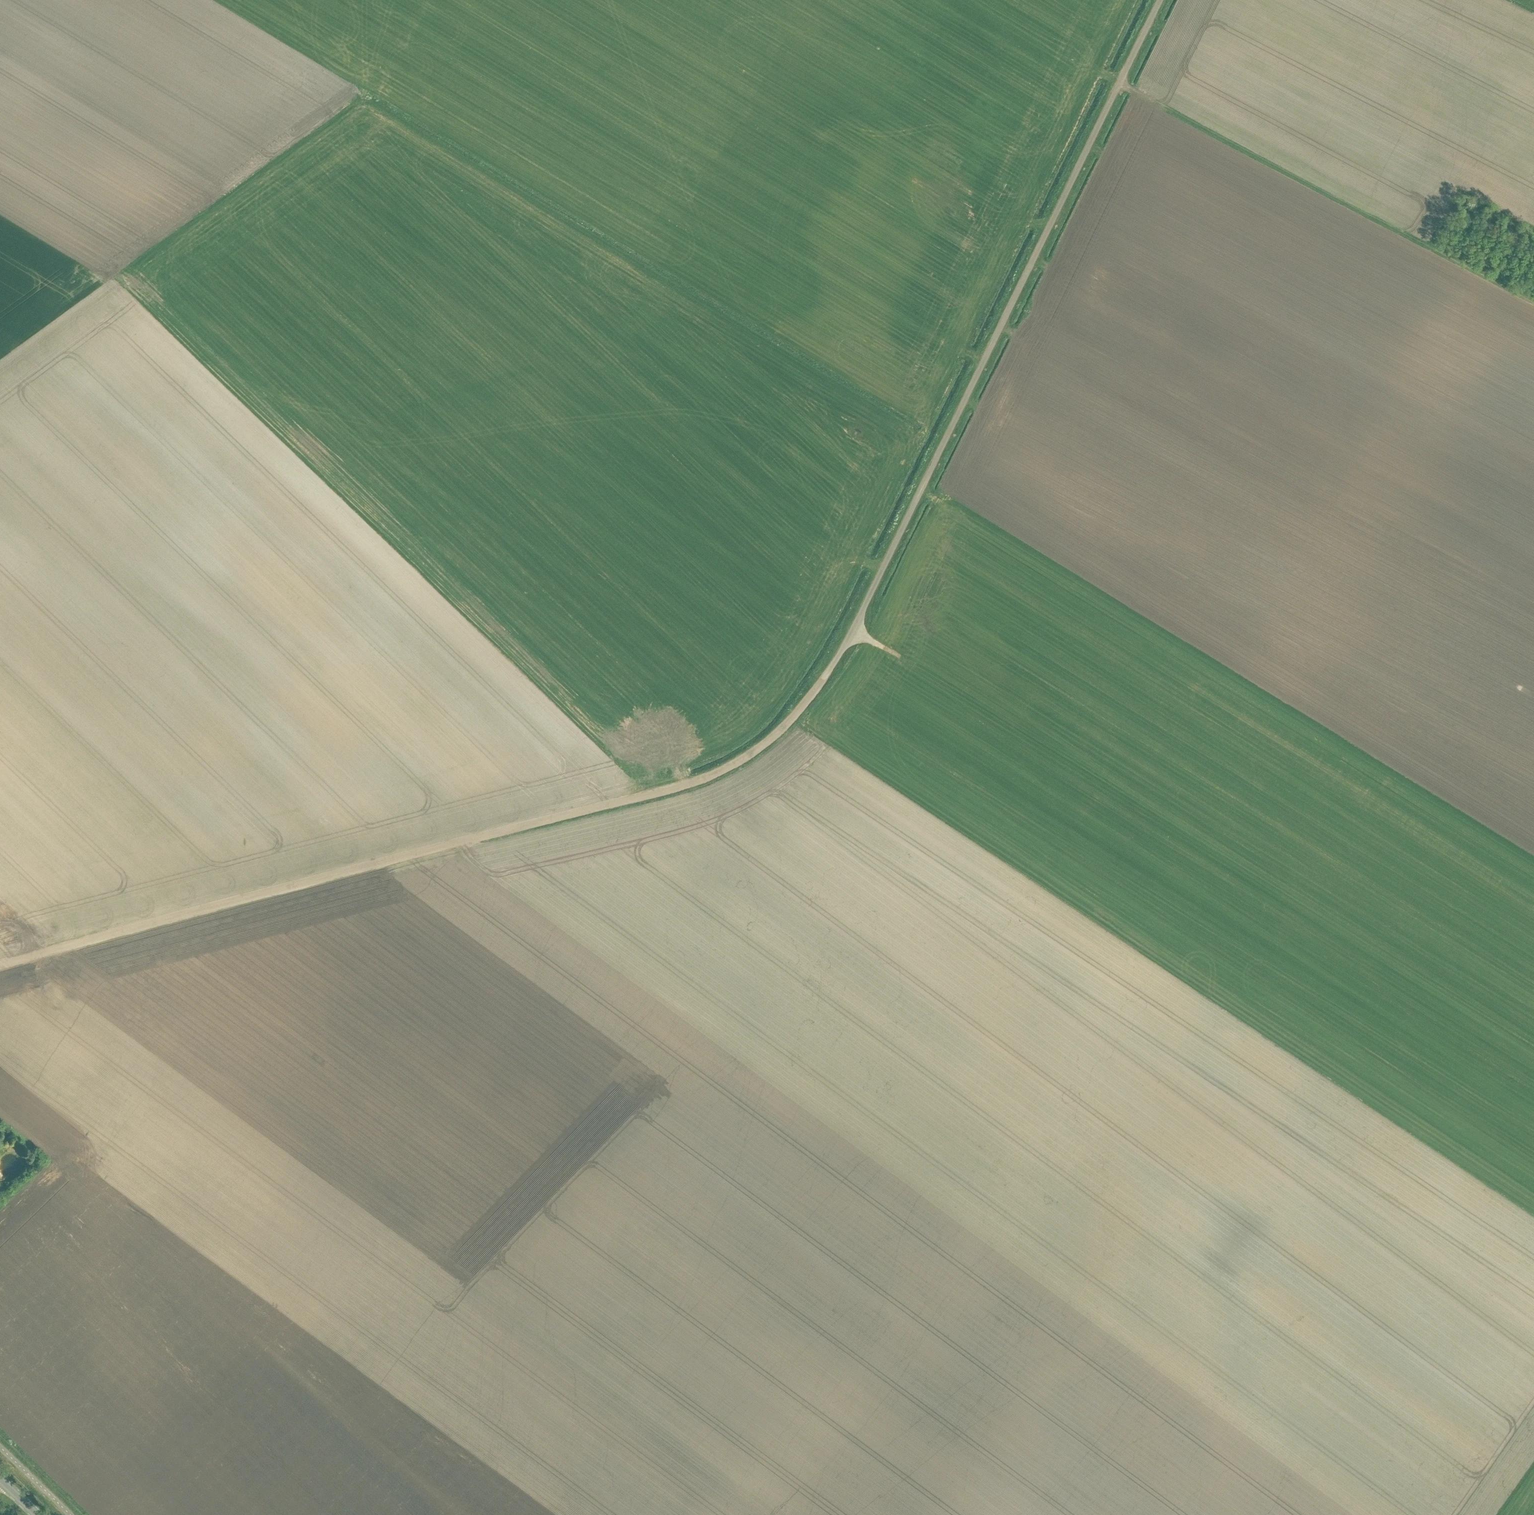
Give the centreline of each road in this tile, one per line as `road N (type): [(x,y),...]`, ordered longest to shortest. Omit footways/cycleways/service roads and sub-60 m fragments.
road 1 (unclassified): [(689,782),(774,734),(837,657),(1161,0)]
road 2 (track): [(0,963),(689,782)]

